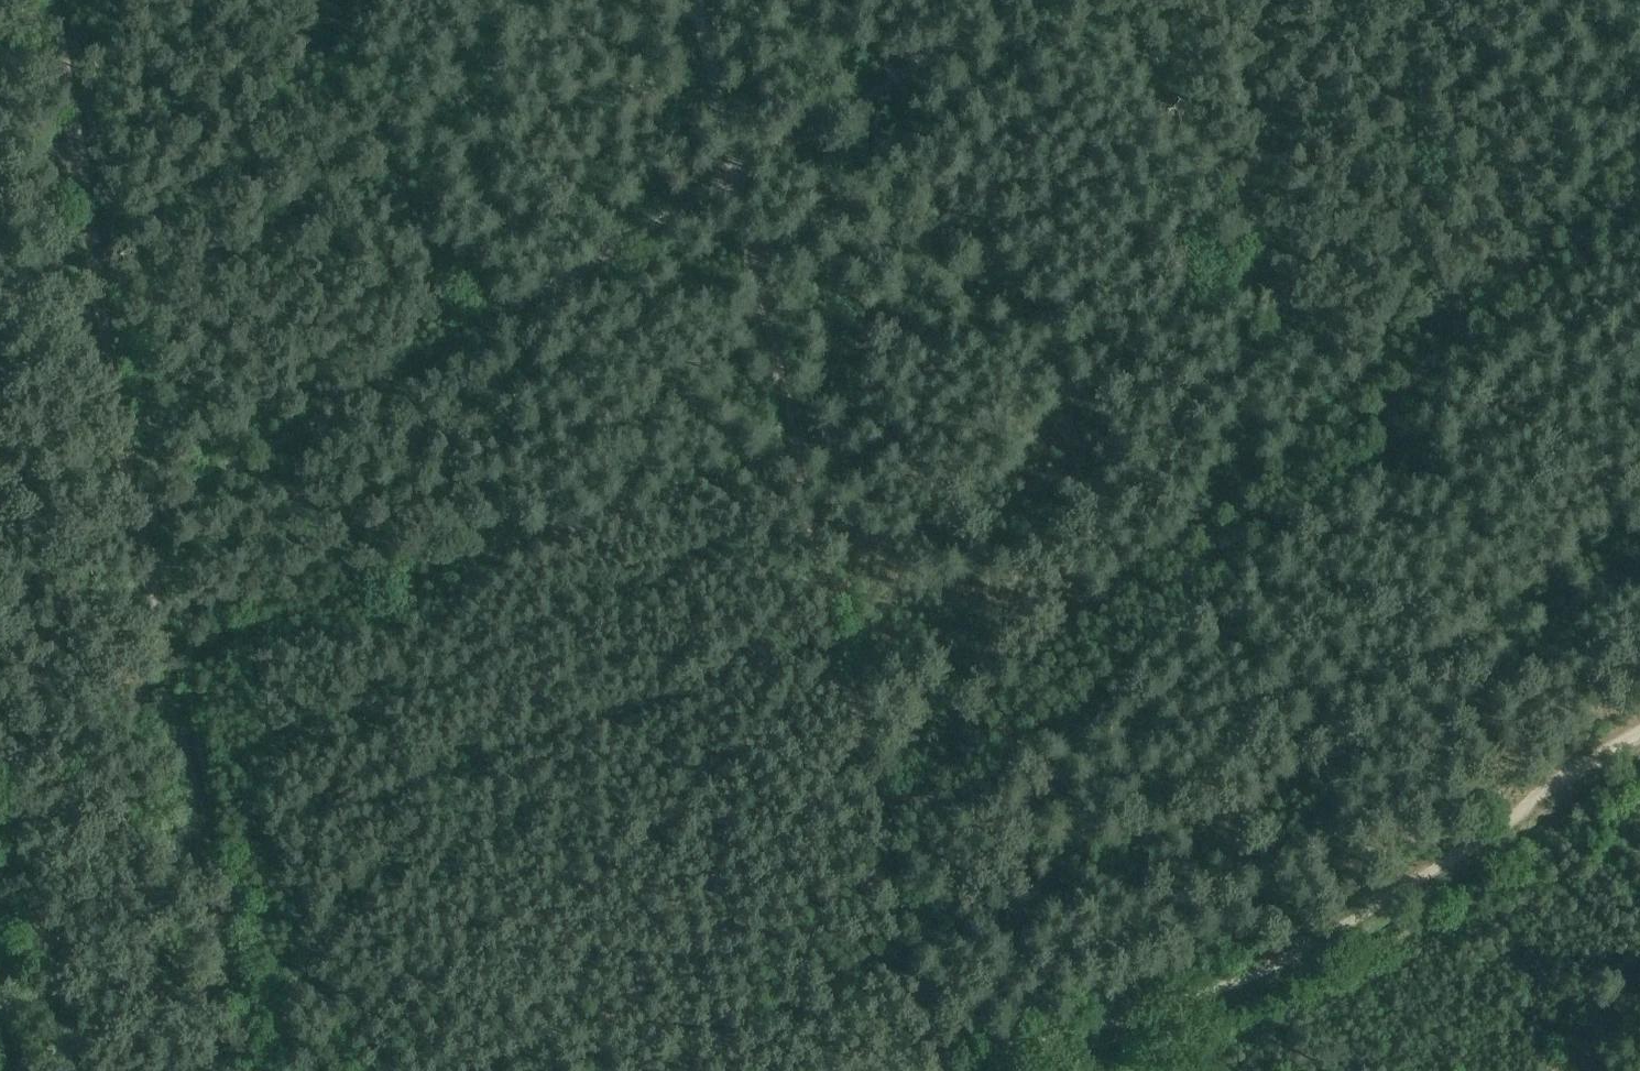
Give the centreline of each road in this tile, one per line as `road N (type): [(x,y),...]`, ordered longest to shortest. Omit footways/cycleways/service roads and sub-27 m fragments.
road 1 (track): [(49,0),(256,1070)]
road 2 (track): [(153,511),(453,357),(732,172),(1023,0)]
road 3 (track): [(1639,740),(1591,764),(1273,973),(989,1069)]

